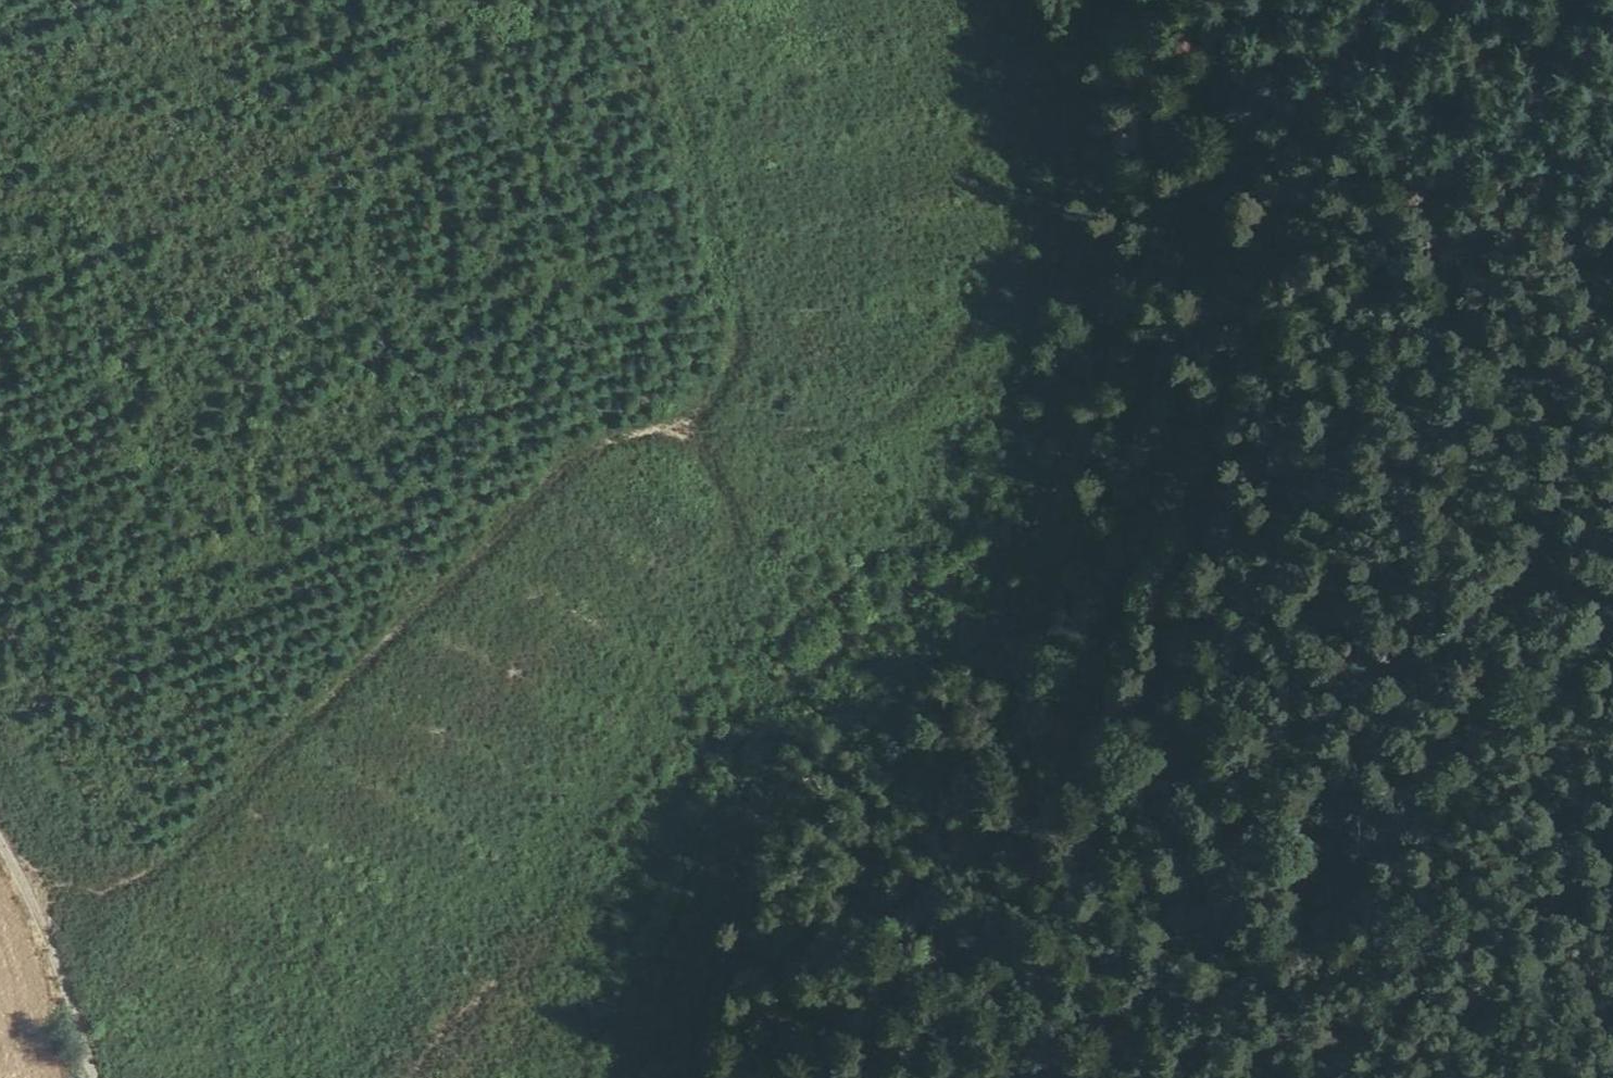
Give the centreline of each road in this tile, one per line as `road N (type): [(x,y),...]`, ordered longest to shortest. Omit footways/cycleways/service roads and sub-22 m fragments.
road 1 (track): [(0,873),(80,1077)]

